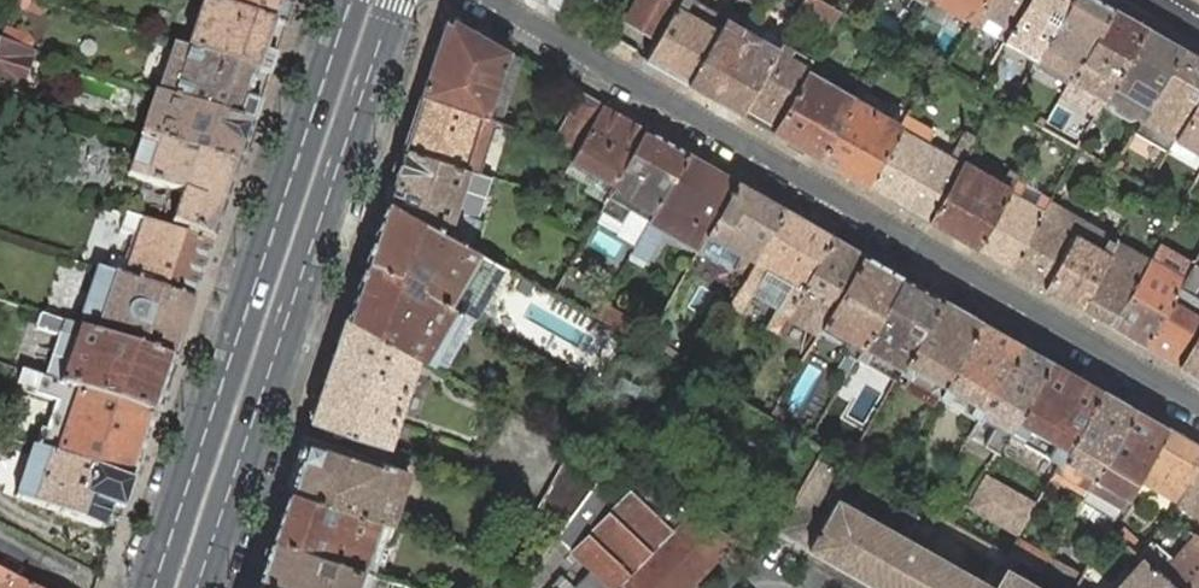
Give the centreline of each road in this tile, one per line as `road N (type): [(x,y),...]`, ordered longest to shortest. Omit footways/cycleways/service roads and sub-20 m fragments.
road 1 (residential): [(1198,406),(487,0)]
road 2 (primary): [(353,0),(156,587)]
road 3 (primary): [(200,587),(397,0)]

